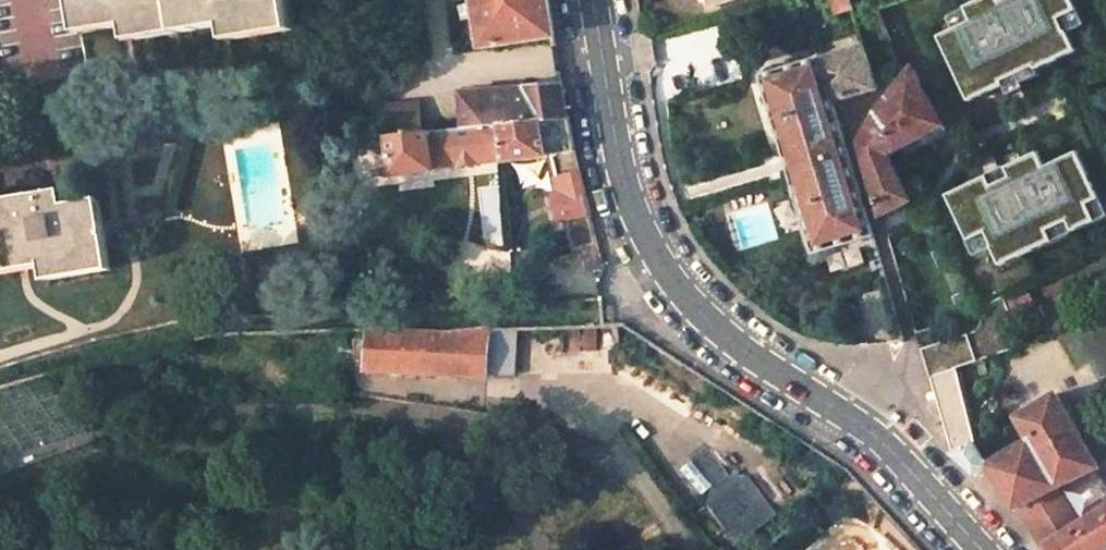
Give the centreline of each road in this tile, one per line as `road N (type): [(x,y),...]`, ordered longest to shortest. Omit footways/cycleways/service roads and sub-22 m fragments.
road 1 (residential): [(592,0),(619,168),(665,271),(738,346),(865,433)]
road 2 (residential): [(865,433),(917,355),(852,133),(890,85),(871,26)]
road 3 (residential): [(865,433),(977,549)]

